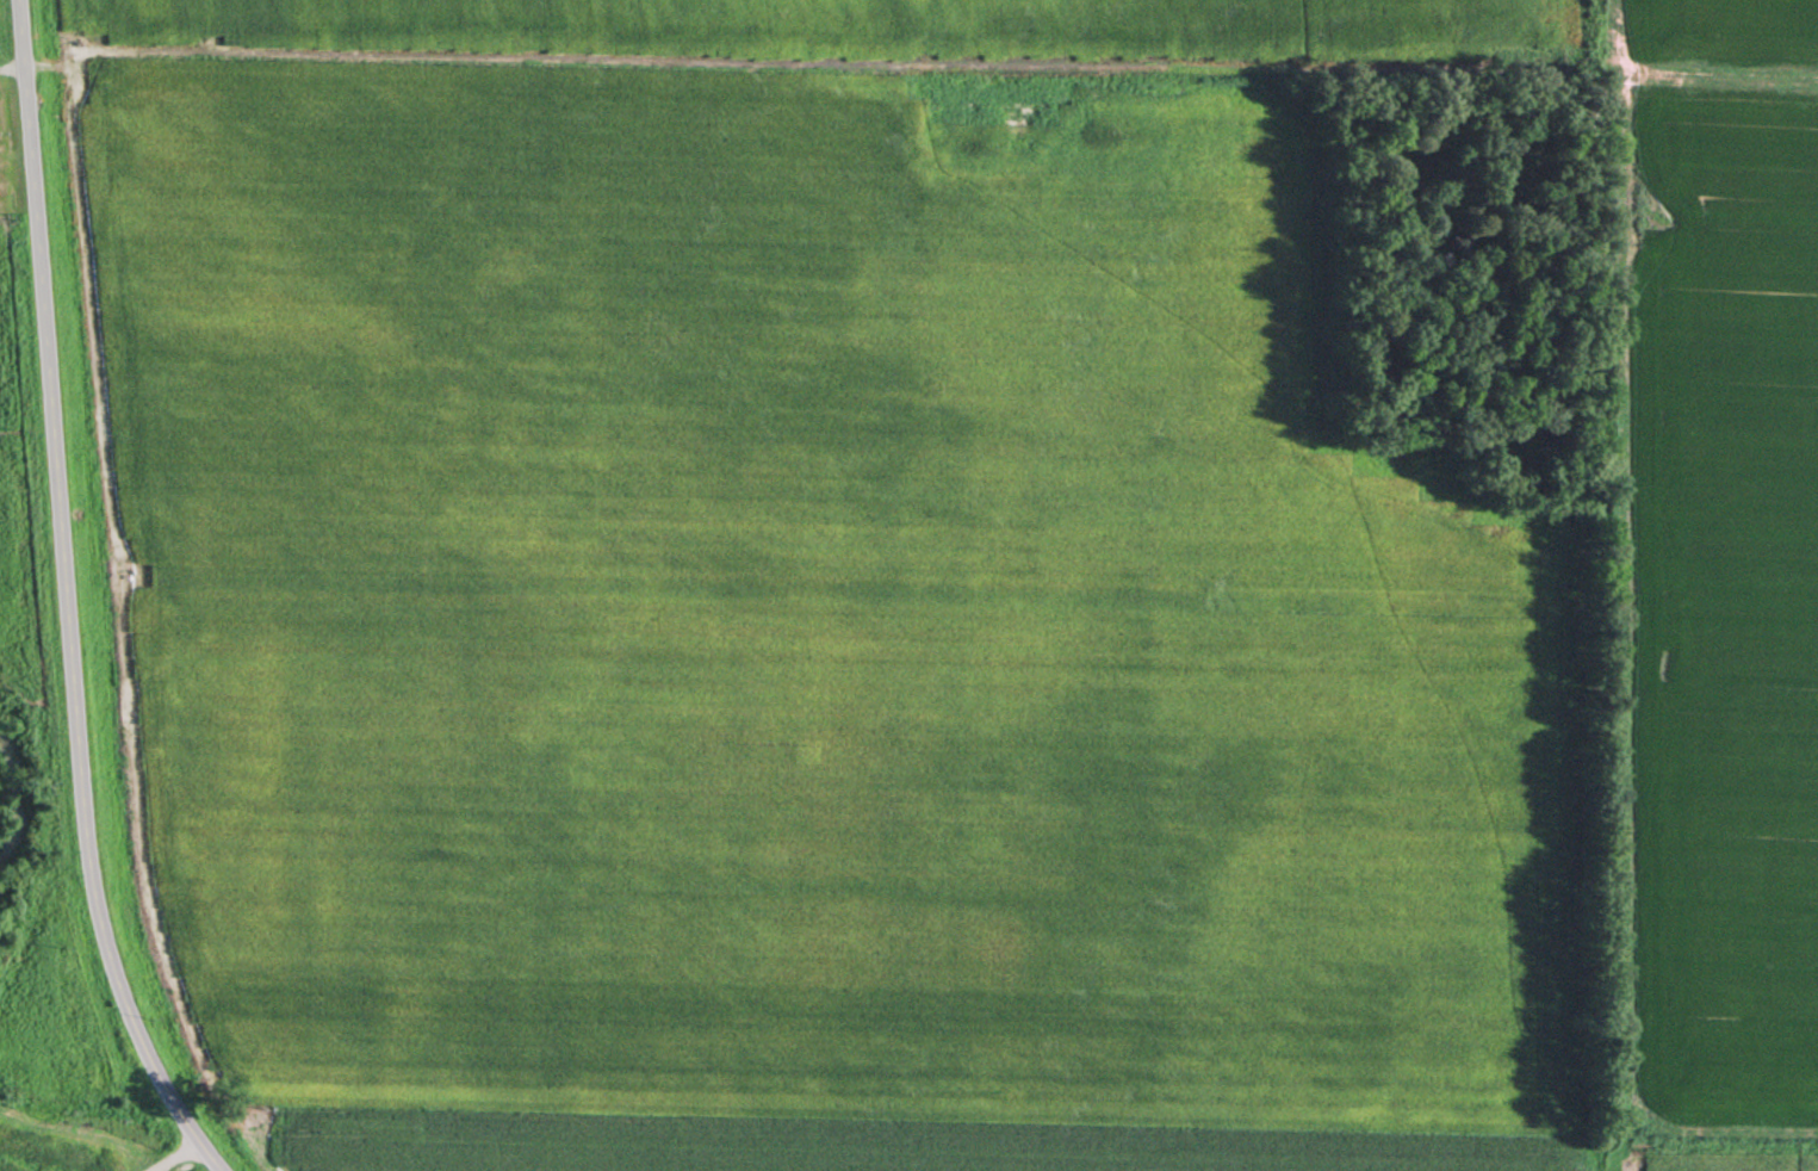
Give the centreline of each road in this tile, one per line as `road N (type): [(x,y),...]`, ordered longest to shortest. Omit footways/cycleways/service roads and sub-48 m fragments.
road 1 (primary): [(223,1170),(155,1071),(98,924),(80,803),(16,0)]

